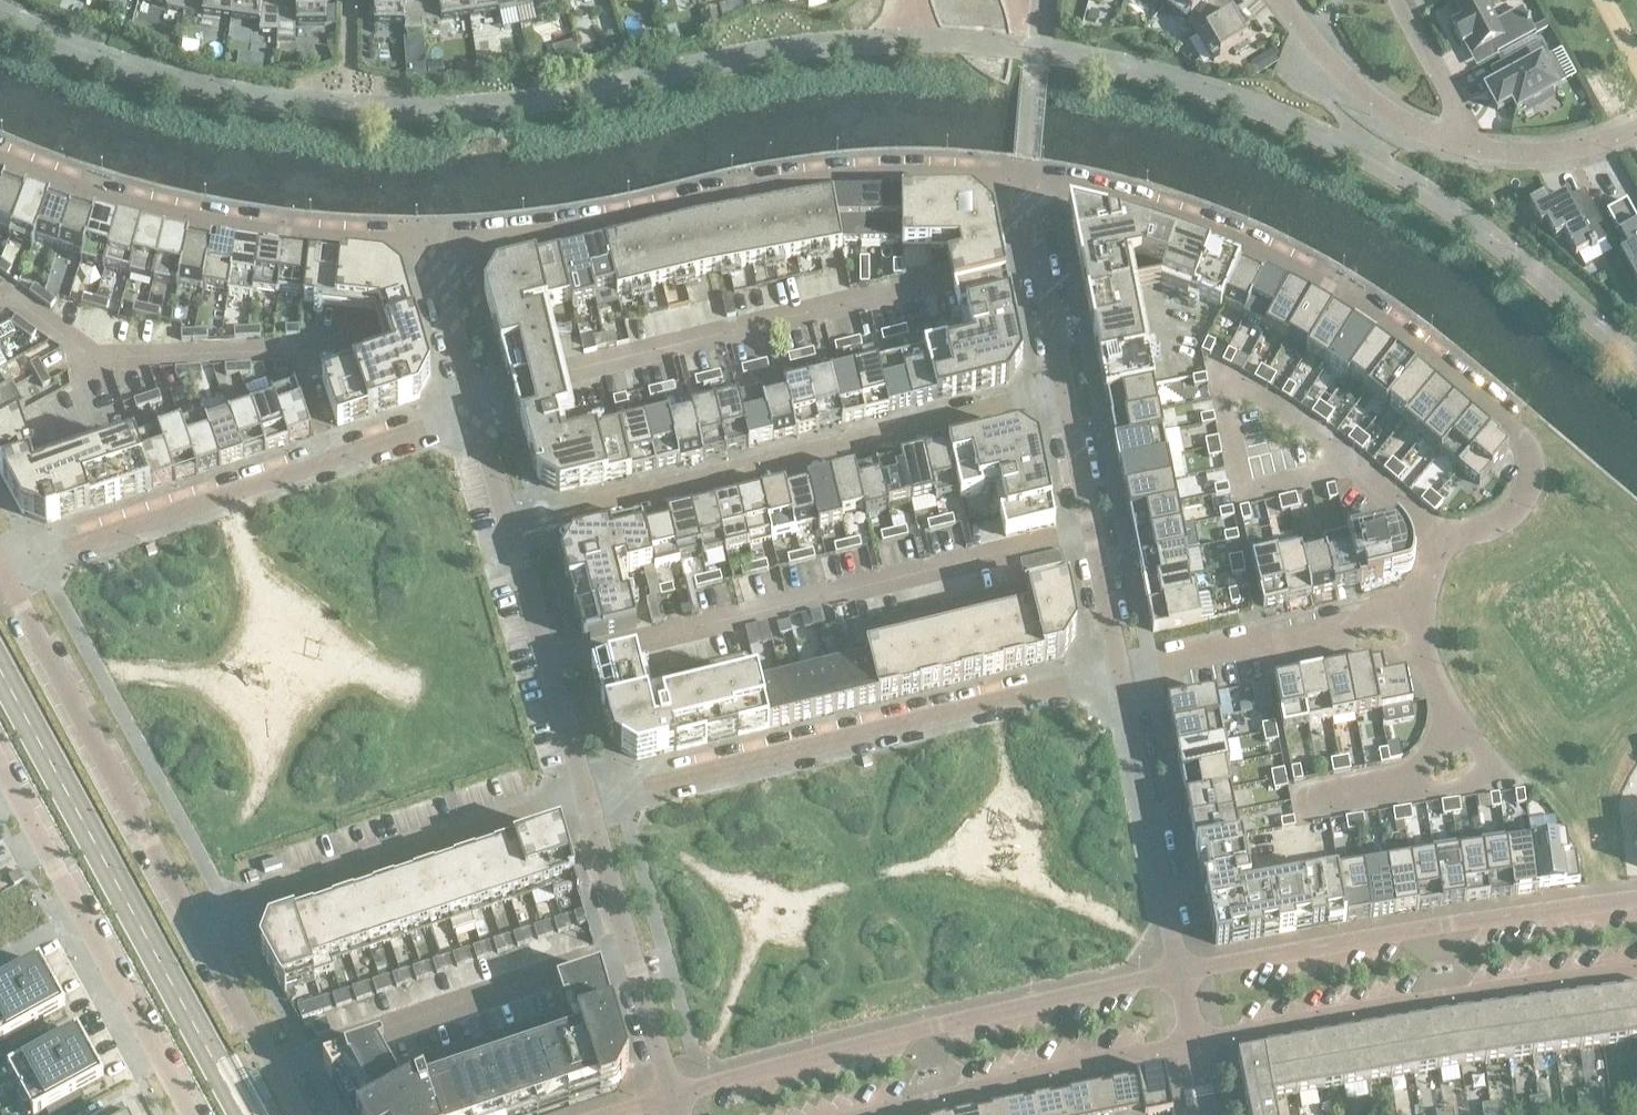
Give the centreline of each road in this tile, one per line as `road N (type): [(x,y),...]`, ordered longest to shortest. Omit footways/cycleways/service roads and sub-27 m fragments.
road 1 (residential): [(1021,177),(1184,218),(1318,279),(1523,436),(1534,477),(1519,507),(1498,525),(1437,541),(1416,607)]
road 2 (residential): [(1021,177),(905,170),(780,179),(534,232),(437,238)]
road 3 (residential): [(512,524),(1063,388)]
road 4 (residential): [(585,797),(1117,669)]
road 5 (residential): [(1174,973),(923,1026),(674,1094)]
road 6 (residential): [(479,410),(2,570)]
road 7 (residential): [(1636,898),(1174,973)]
road 8 (residential): [(1193,1040),(1636,971)]
road 9 (residential): [(0,157),(208,219),(437,238)]
road 10 (residential): [(193,929),(585,797)]
road 11 (residential): [(193,929),(2,570)]
road 12 (residential): [(870,1114),(1193,1040)]
road 13 (residential): [(674,1094),(585,797)]
road 14 (residential): [(1117,669),(1174,973)]
road 15 (residential): [(1117,669),(1416,607)]
road 16 (residential): [(1063,388),(1117,669)]
road 17 (residential): [(585,797),(512,524)]
road 18 (residential): [(1278,0),(1390,117),(1484,153)]
road 19 (residential): [(192,1114),(81,913)]
road 20 (residential): [(1021,177),(1063,388)]
road 21 (residential): [(300,1114),(193,929)]
road 22 (residential): [(1484,153),(1400,0)]
road 23 (residential): [(81,913),(0,766)]
road 24 (residential): [(437,238),(475,391)]
road 25 (residential): [(1484,153),(1556,151),(1636,123)]

